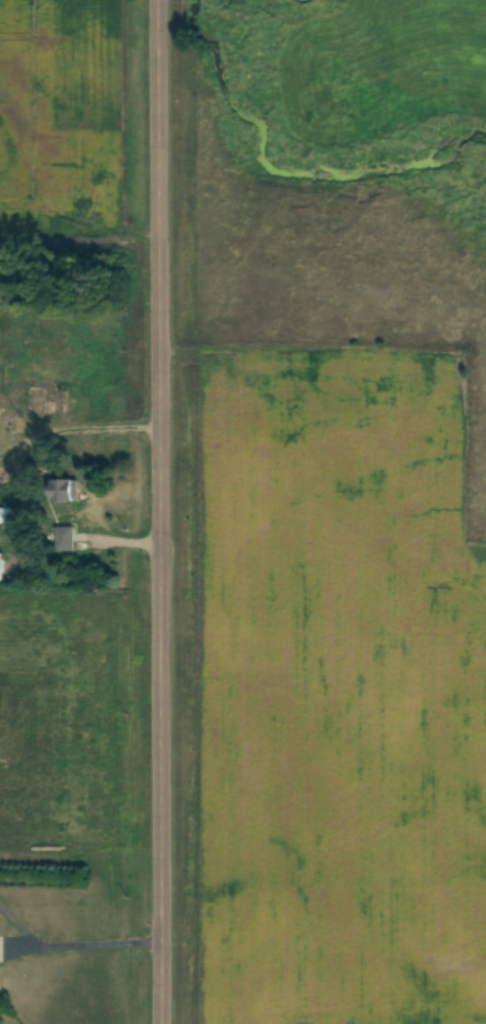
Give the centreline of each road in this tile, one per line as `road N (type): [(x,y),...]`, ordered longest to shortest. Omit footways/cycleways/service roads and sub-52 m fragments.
road 1 (tertiary): [(158,1023),(157,0)]

